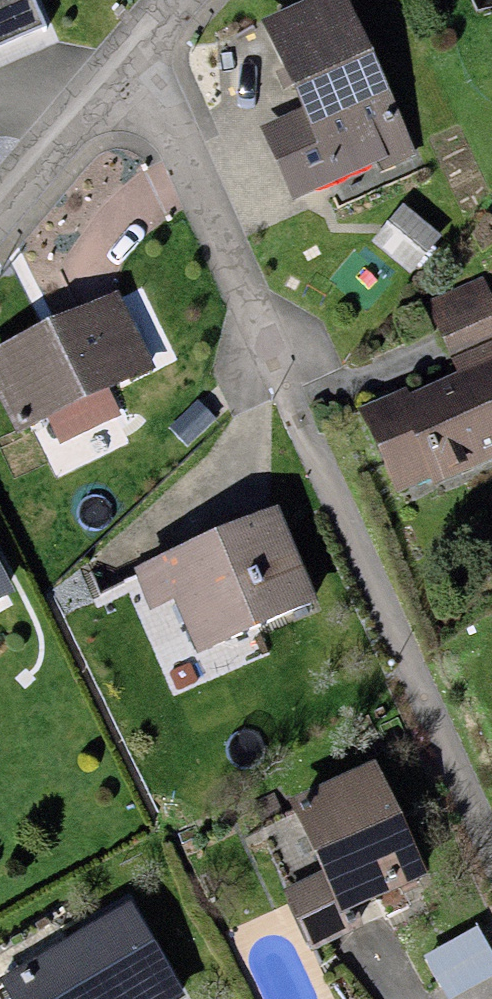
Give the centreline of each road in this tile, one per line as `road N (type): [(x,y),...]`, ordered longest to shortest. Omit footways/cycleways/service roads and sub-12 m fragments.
road 1 (residential): [(137,63),(491,860)]
road 2 (residential): [(0,223),(137,63)]

